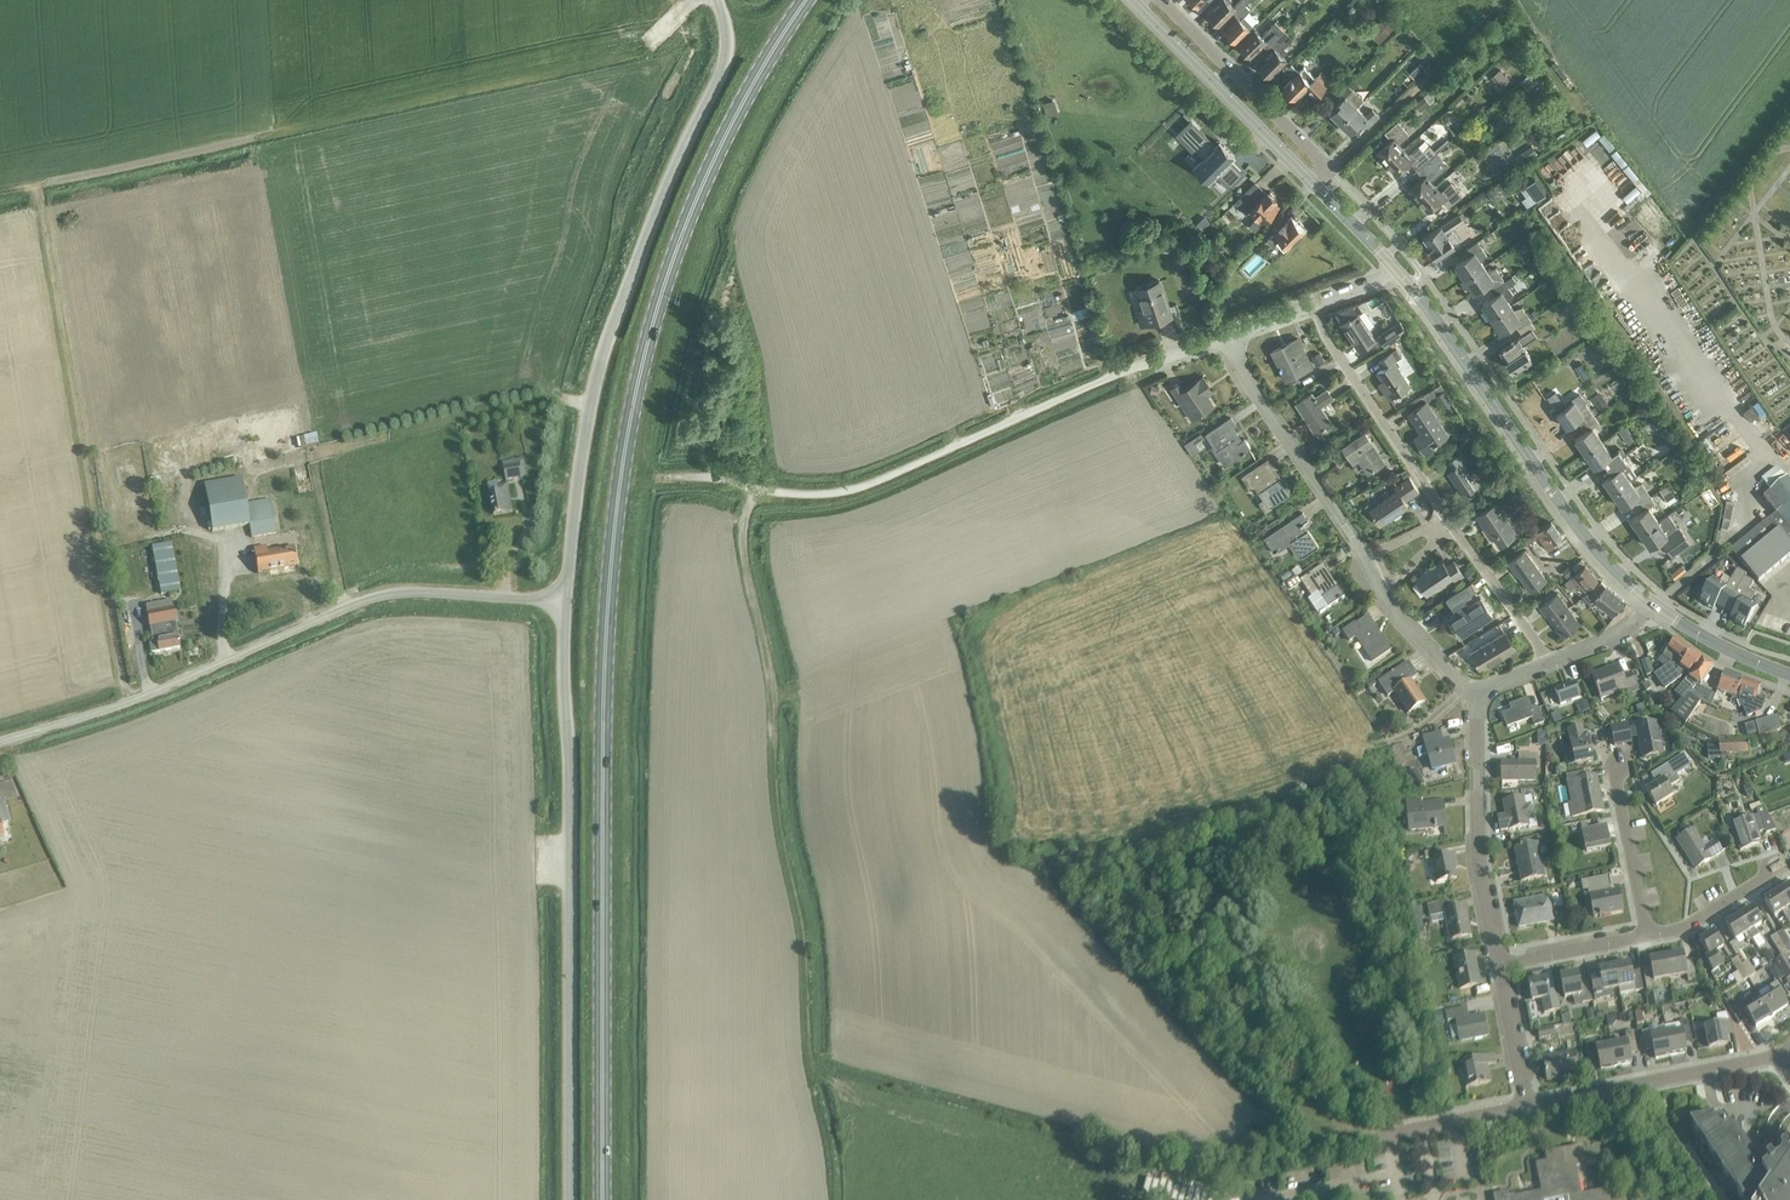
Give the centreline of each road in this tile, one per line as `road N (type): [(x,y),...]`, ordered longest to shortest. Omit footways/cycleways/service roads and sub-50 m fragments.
road 1 (primary): [(603,1199),(604,664),(625,443),(651,328),(687,223),(731,124),(805,0)]
road 2 (unclassified): [(566,601),(600,362),(660,201),(723,71),(726,31),(716,0)]
road 3 (unclassified): [(570,1199),(566,601)]
road 4 (residential): [(670,477),(795,494),(870,485),(1122,372),(1231,334)]
road 5 (unclassified): [(0,741),(149,693),(371,599),(415,593),(566,601)]
road 6 (track): [(135,698),(123,683),(42,210)]
road 7 (tertiary): [(1654,608),(1573,522),(1398,271)]
road 8 (residential): [(1497,965),(1477,854),(1476,694)]
road 9 (residential): [(1314,183),(1330,169),(1160,0)]
road 10 (residential): [(1363,556),(1247,379),(1231,334)]
road 11 (residential): [(1526,1107),(1779,1057)]
road 12 (tertiary): [(1314,183),(1134,3)]
road 13 (residential): [(1446,516),(1327,339),(1315,303)]
road 14 (residential): [(1646,936),(1607,761)]
road 15 (residential): [(1548,664),(1452,524)]
road 16 (residential): [(1646,936),(1681,929),(1781,868)]
road 17 (residential): [(1497,965),(1646,936)]
road 18 (tertiary): [(1789,676),(1654,608)]
road 19 (residential): [(1526,1107),(1497,965)]
road 20 (residential): [(1476,694),(1380,590)]
road 21 (unclassified): [(1388,1136),(1526,1107)]
road 22 (tertiary): [(1398,271),(1314,183)]
road 23 (residential): [(1548,664),(1605,642),(1654,608)]

